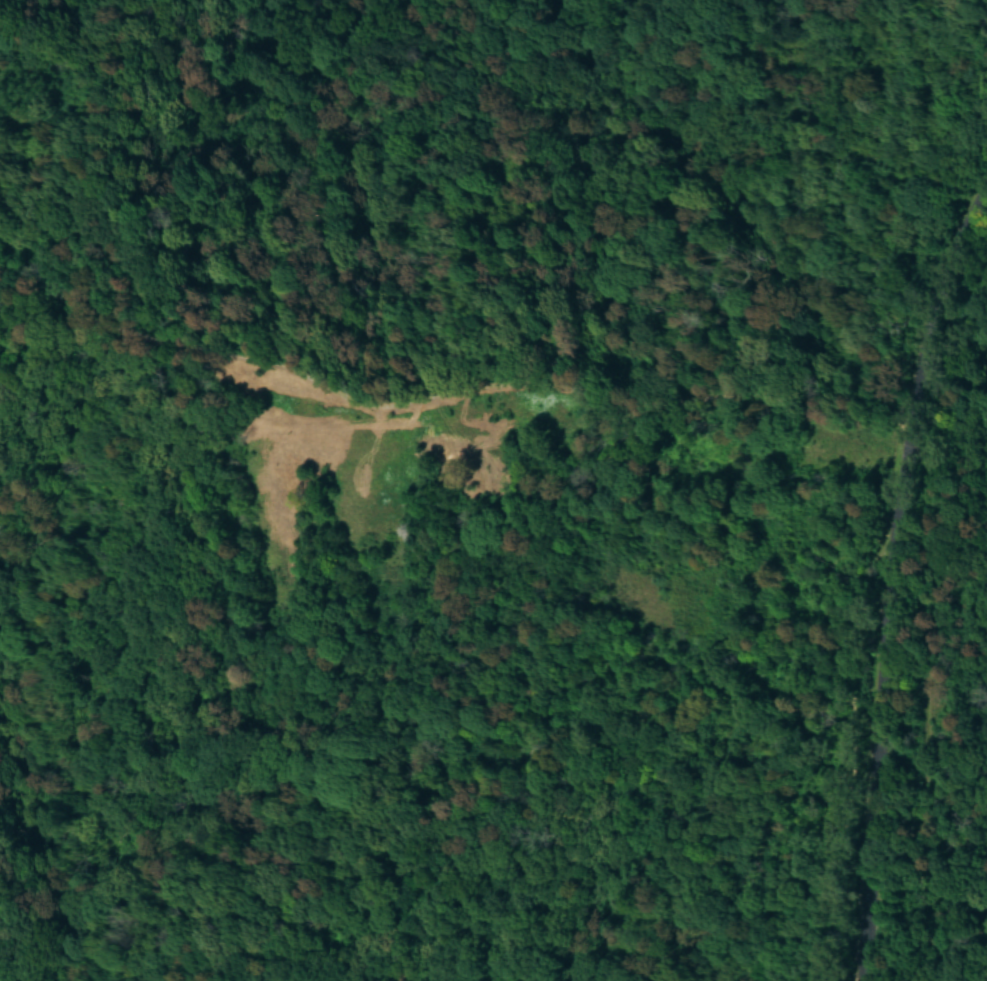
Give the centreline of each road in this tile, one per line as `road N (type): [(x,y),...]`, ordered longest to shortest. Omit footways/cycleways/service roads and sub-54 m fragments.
road 1 (residential): [(986,173),(935,283),(881,689),(865,980)]

